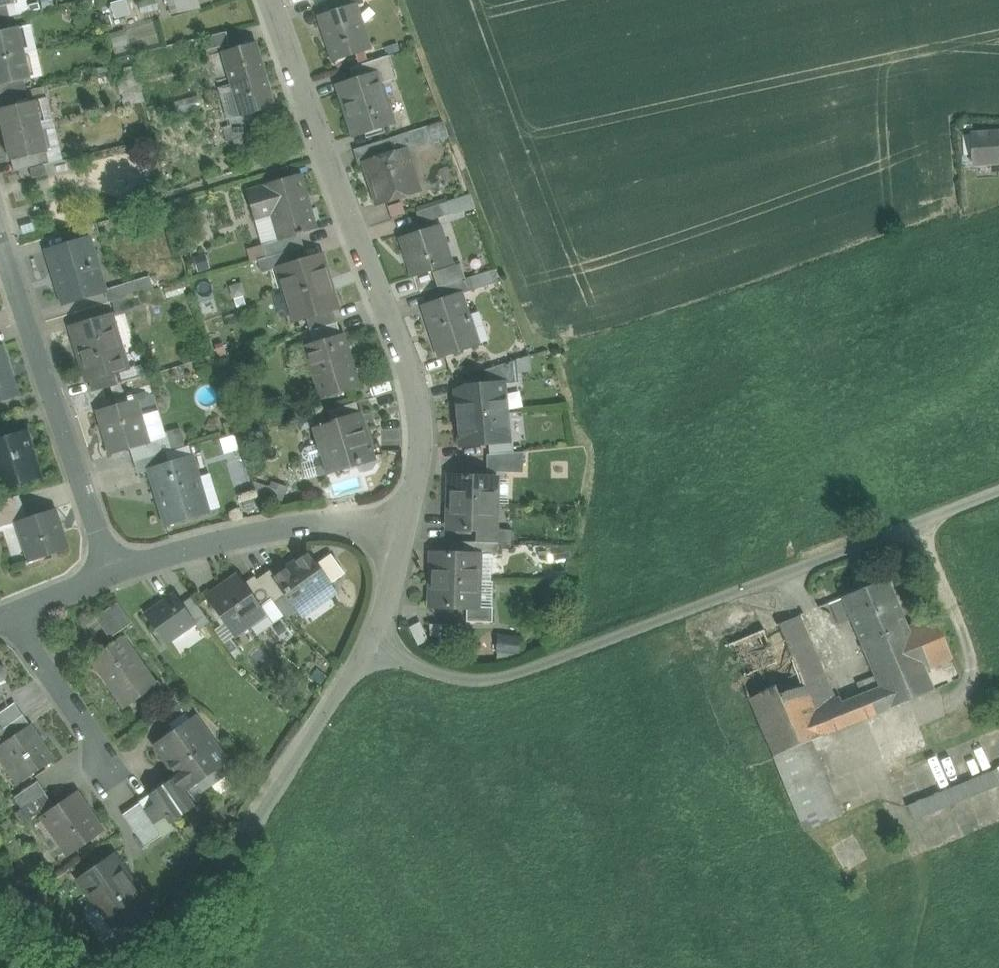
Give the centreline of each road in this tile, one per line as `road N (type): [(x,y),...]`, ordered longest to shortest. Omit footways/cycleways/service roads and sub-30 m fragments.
road 1 (unclassified): [(998,491),(500,679),(453,679),(370,644)]
road 2 (residential): [(402,527),(420,428),(408,364),(266,0)]
road 3 (residential): [(171,967),(370,644)]
road 4 (residential): [(115,573),(0,234)]
road 5 (residential): [(402,527),(298,525),(115,573)]
road 6 (residential): [(12,615),(108,772)]
road 7 (residential): [(370,644),(402,527)]

